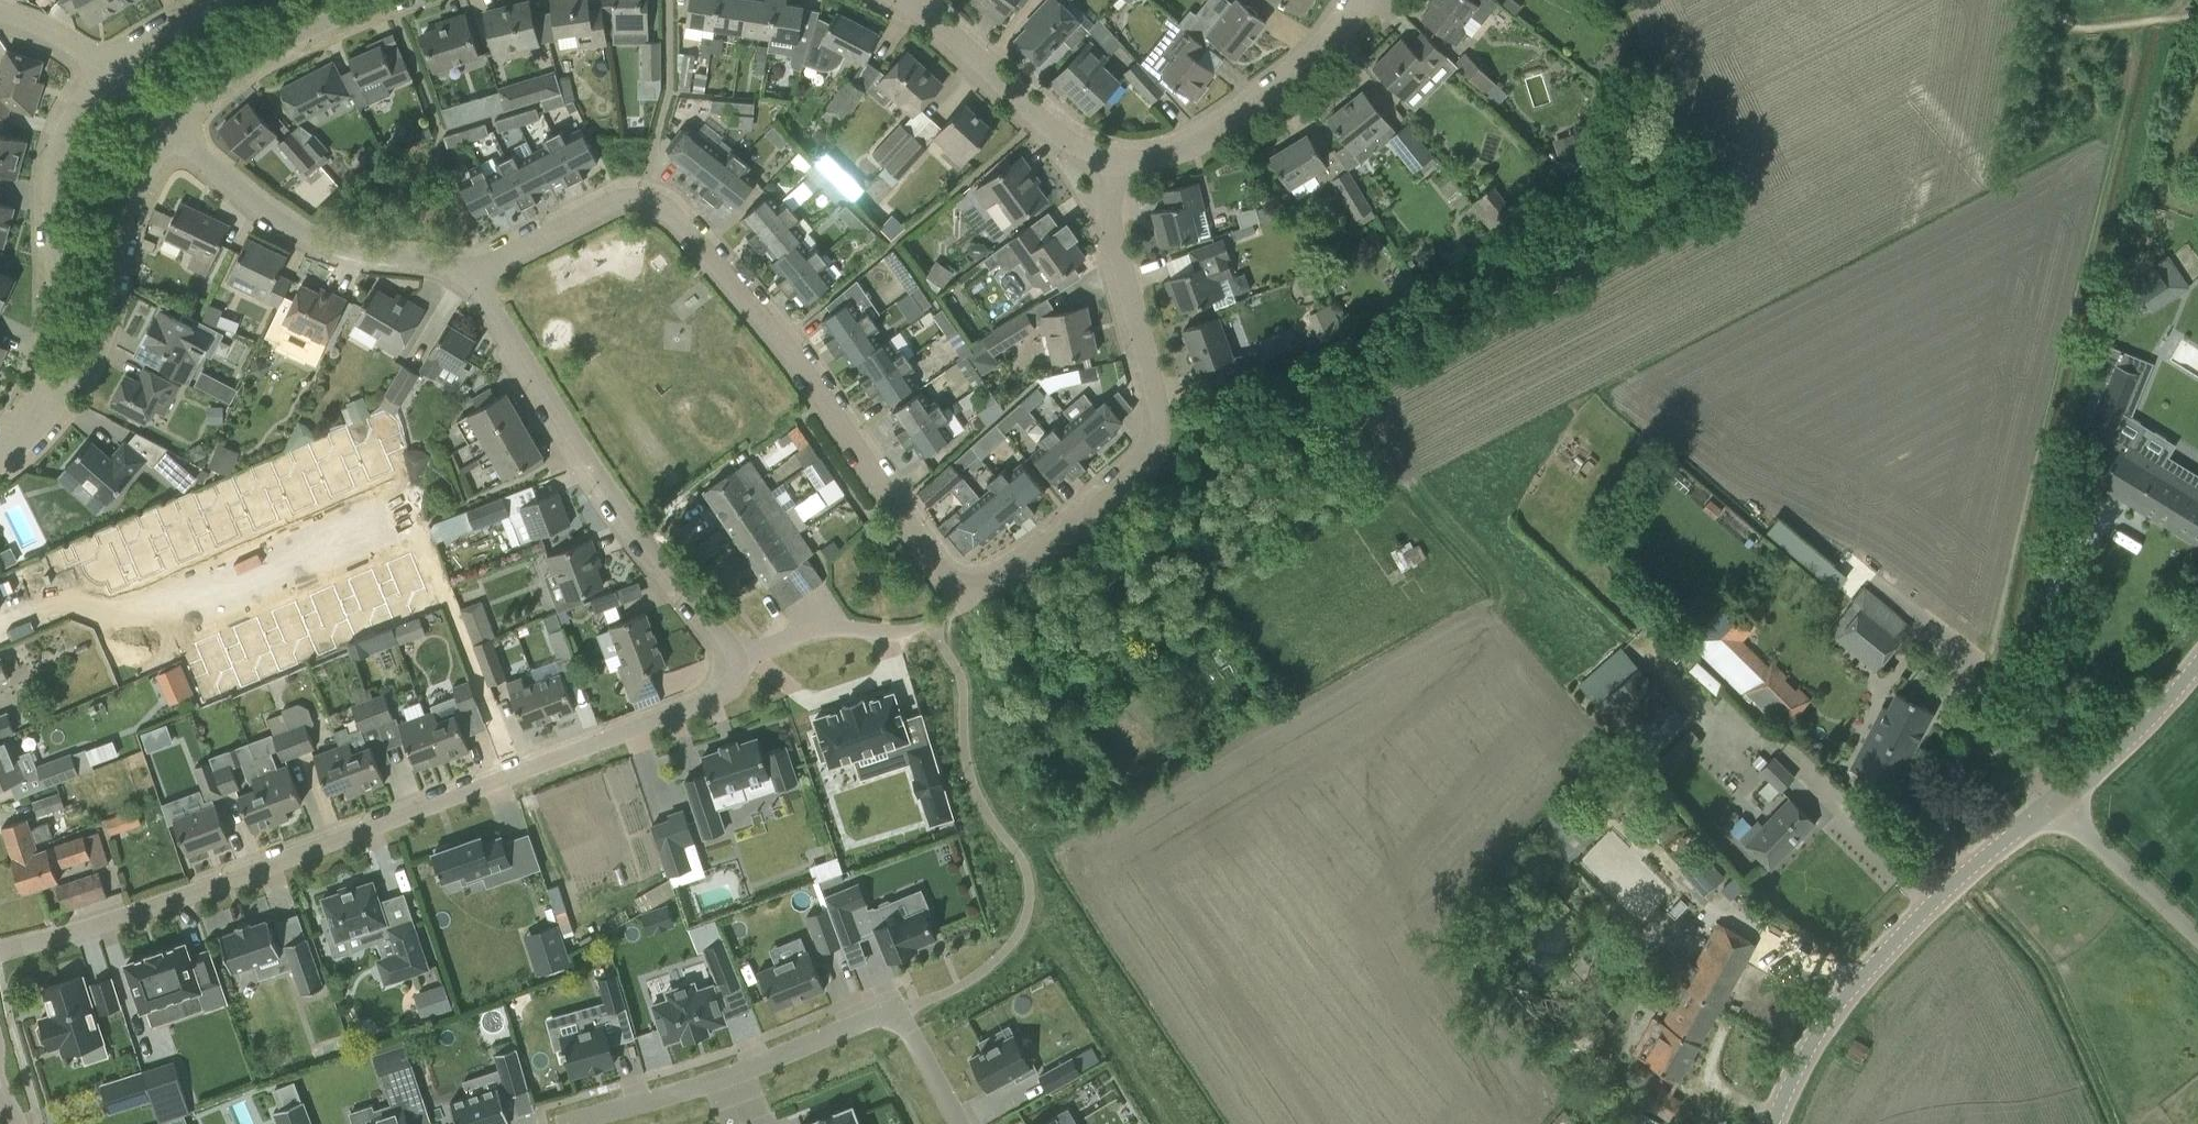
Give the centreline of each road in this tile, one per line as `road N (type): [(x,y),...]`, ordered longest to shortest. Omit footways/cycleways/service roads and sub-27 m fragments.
road 1 (residential): [(468,268),(613,203),(641,199),(670,210),(782,340),(942,582),(979,592),(1111,499),(1143,466),(1162,425),(1105,210),(1110,160)]
road 2 (residential): [(0,952),(135,914),(720,693),(731,659)]
road 3 (residential): [(731,659),(586,454),(468,268)]
road 4 (residential): [(578,1123),(866,1020),(895,1017),(916,1034),(964,1123)]
road 5 (residential): [(0,630),(63,604),(128,632),(393,519)]
road 6 (tertiary): [(1774,1123),(1811,1046),(1887,950),(2052,806)]
road 7 (residential): [(101,67),(66,117),(55,149),(49,343),(21,437)]
road 8 (residential): [(21,437),(93,348),(135,210),(172,132)]
road 9 (residential): [(468,268),(315,243),(172,132)]
road 10 (residential): [(1110,160),(1151,158),(1194,143),(1277,93),(1360,0)]
road 11 (residential): [(1110,160),(1071,144),(907,0)]
road 12 (residential): [(172,132),(205,96),(392,0)]
road 13 (tertiary): [(2052,806),(2141,727),(2197,660)]
road 14 (unclassified): [(2197,938),(2052,806)]
road 15 (residential): [(887,631),(827,627),(731,659)]
road 16 (residential): [(213,0),(154,26),(101,67)]

